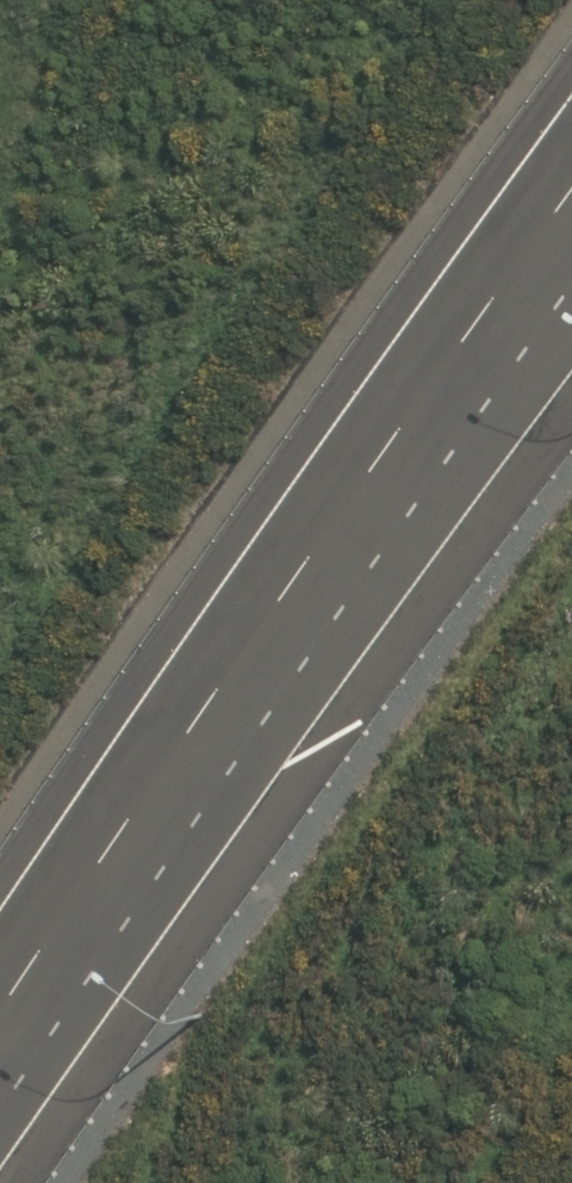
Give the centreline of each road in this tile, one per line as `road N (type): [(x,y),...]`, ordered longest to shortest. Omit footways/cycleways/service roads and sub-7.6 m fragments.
road 1 (motorway): [(571,217),(177,777)]
road 2 (motorway): [(571,303),(275,677),(177,777)]
road 3 (motorway): [(177,777),(0,1028)]

